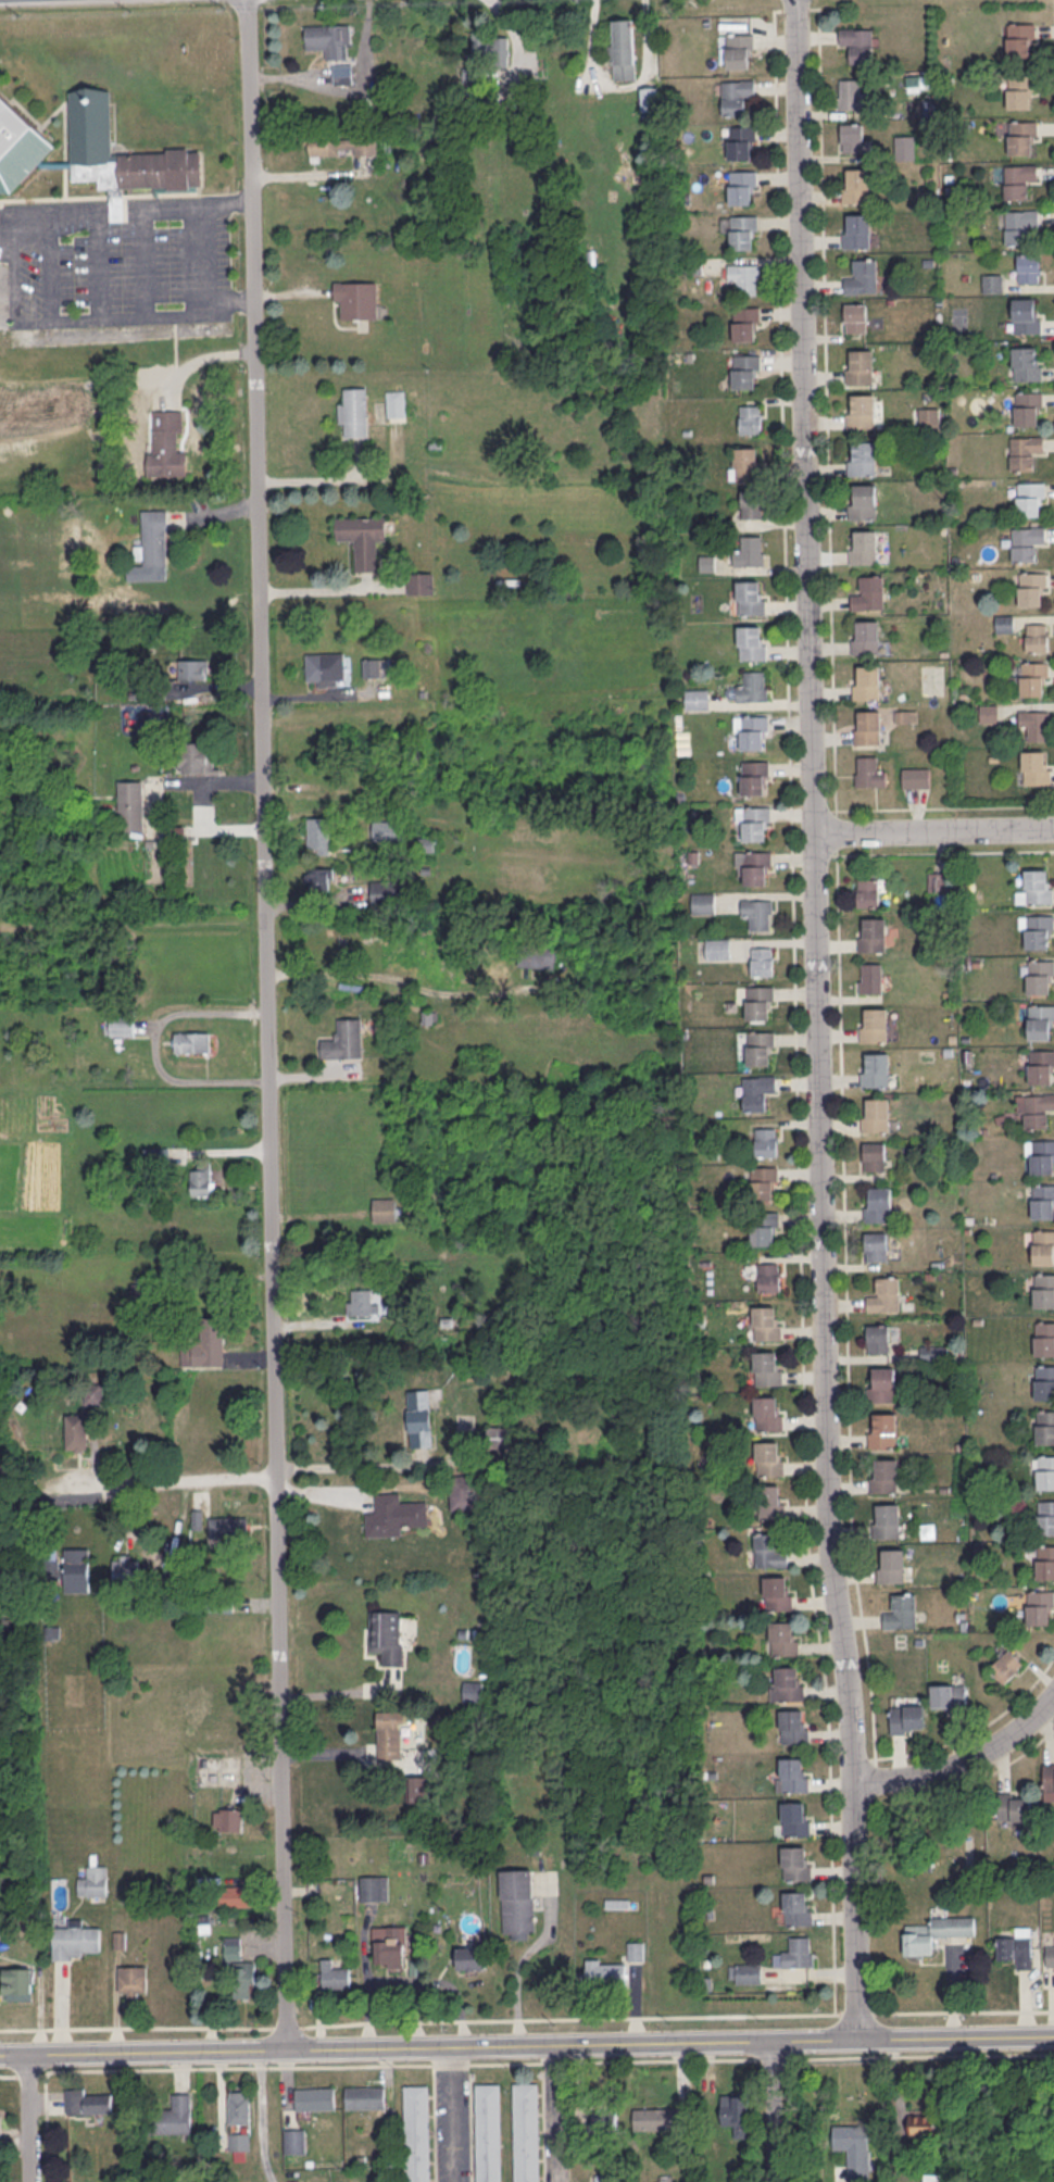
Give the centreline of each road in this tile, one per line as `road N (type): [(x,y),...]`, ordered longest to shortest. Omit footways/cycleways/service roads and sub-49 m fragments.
road 1 (residential): [(288,2048),(247,0)]
road 2 (residential): [(796,0),(829,1540),(854,1759),(855,2036)]
road 3 (tertiary): [(0,2049),(1053,2032)]
road 4 (residential): [(0,1474),(52,1484),(276,1476)]
road 5 (residential): [(813,832),(1053,828)]
road 6 (residential): [(1053,1695),(1015,1732),(953,1766),(854,1781)]
road 7 (residential): [(774,2039),(773,2181)]
road 8 (residential): [(36,2181),(34,2048)]

